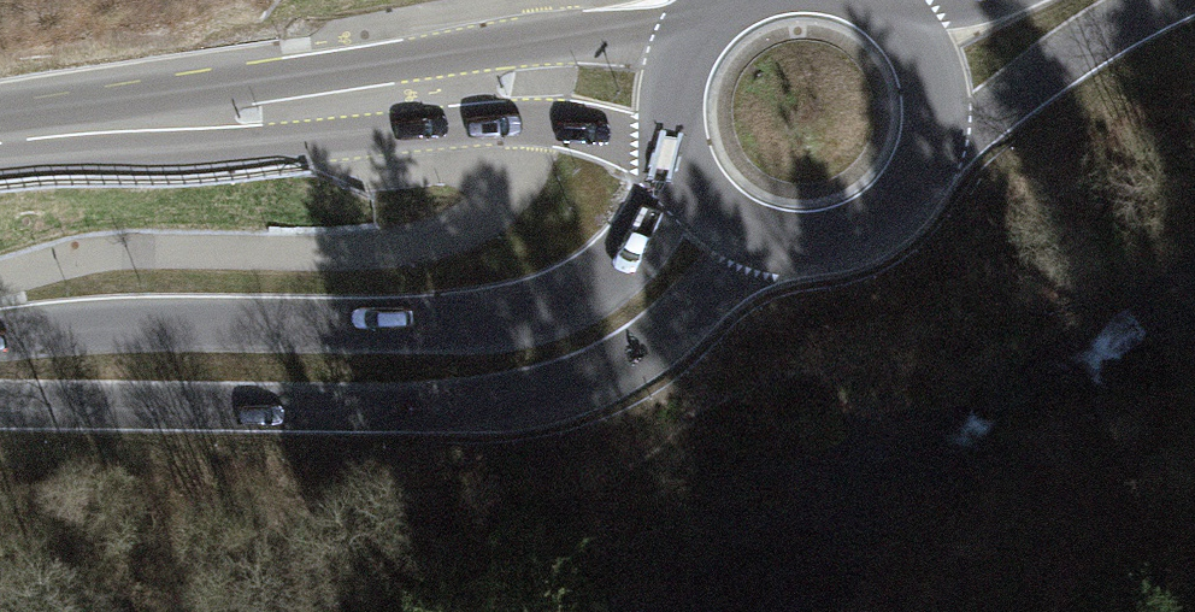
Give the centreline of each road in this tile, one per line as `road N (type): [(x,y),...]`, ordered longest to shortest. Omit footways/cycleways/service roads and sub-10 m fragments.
road 1 (primary): [(0,371),(408,367),(553,353),(596,332),(661,282),(719,216)]
road 2 (secondary): [(0,118),(392,73),(555,75),(670,95)]
road 3 (primary): [(719,216),(785,244),(834,241),(878,221),(924,165),(935,118),(927,70)]
road 4 (primary): [(927,70),(1078,0)]
road 5 (primary): [(670,95),(678,162),(719,216)]

